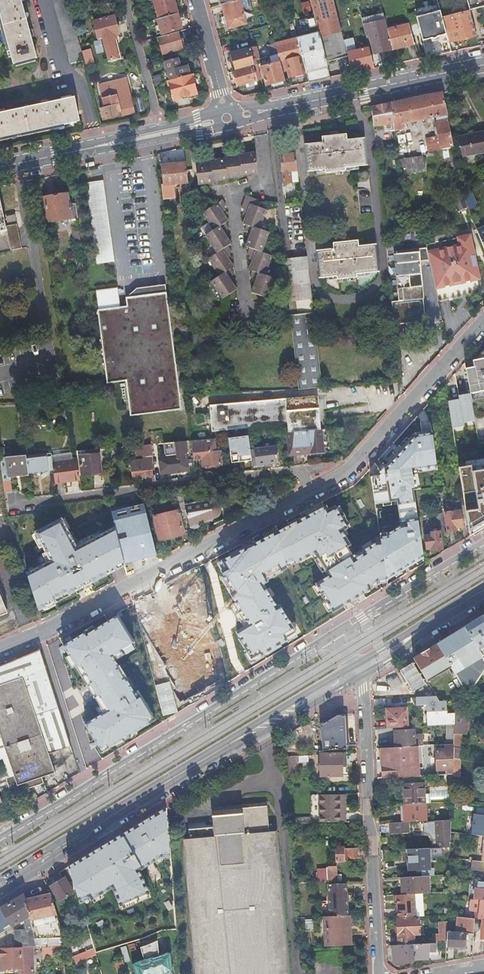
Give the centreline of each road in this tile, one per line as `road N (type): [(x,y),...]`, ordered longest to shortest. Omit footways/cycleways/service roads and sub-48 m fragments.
road 1 (primary): [(358,668),(0,887)]
road 2 (residential): [(9,504),(293,470),(305,496)]
road 3 (residential): [(376,973),(358,668)]
road 4 (residential): [(305,496),(38,634)]
road 5 (residential): [(330,635),(89,788)]
road 6 (residential): [(227,118),(483,64)]
road 7 (residential): [(483,323),(361,462),(305,496)]
road 8 (residential): [(483,542),(330,635)]
road 9 (residential): [(89,788),(38,634)]
road 10 (residential): [(0,167),(155,134)]
road 11 (primary): [(483,590),(358,668)]
road 12 (residential): [(155,134),(125,0)]
road 13 (residential): [(195,0),(227,118)]

